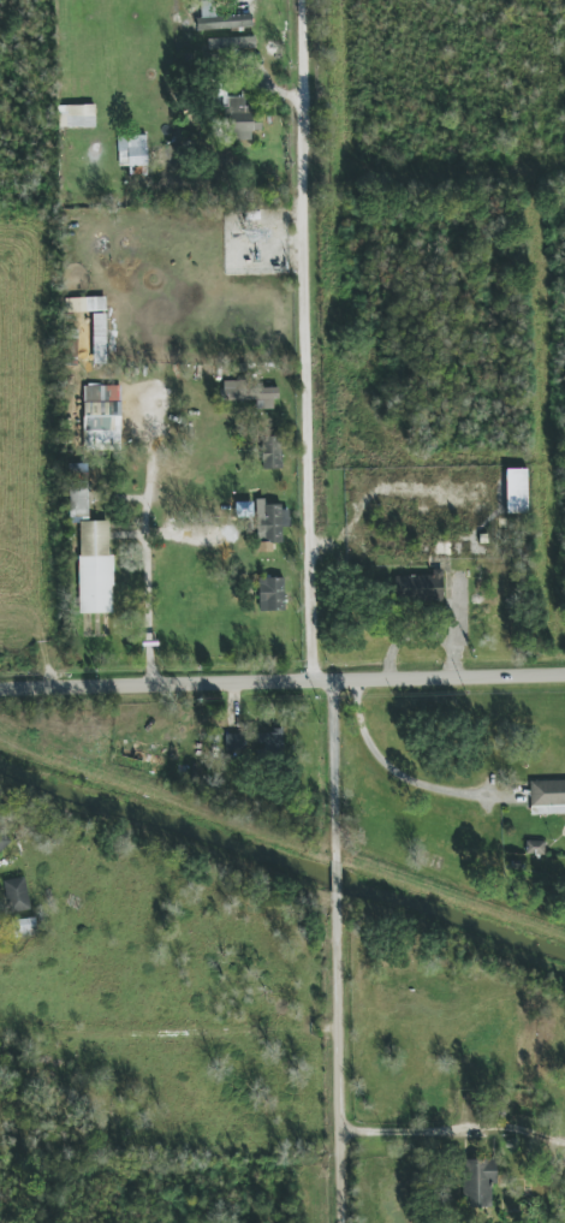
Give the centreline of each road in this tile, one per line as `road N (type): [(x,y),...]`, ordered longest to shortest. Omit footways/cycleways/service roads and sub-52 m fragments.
road 1 (residential): [(334,862),(331,697),(310,660),(314,0)]
road 2 (residential): [(0,689),(564,674)]
road 3 (residential): [(347,1222),(334,907)]

